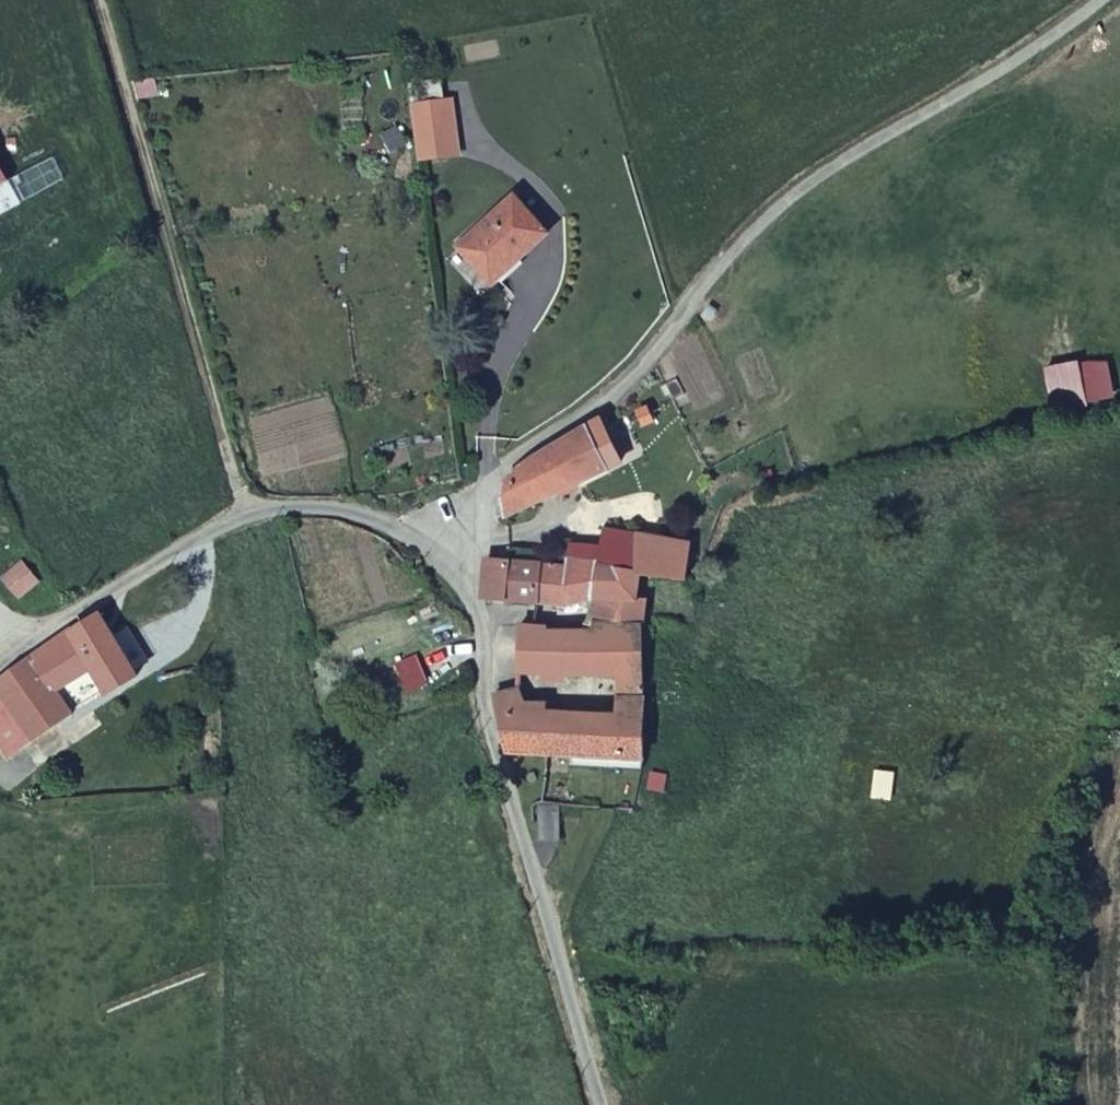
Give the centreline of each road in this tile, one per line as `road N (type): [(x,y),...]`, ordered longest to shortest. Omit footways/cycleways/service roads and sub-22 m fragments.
road 1 (unclassified): [(602,1104),(489,714),(477,610),(435,550),(356,514),(248,513),(69,611),(0,662)]
road 2 (track): [(248,513),(97,0)]

